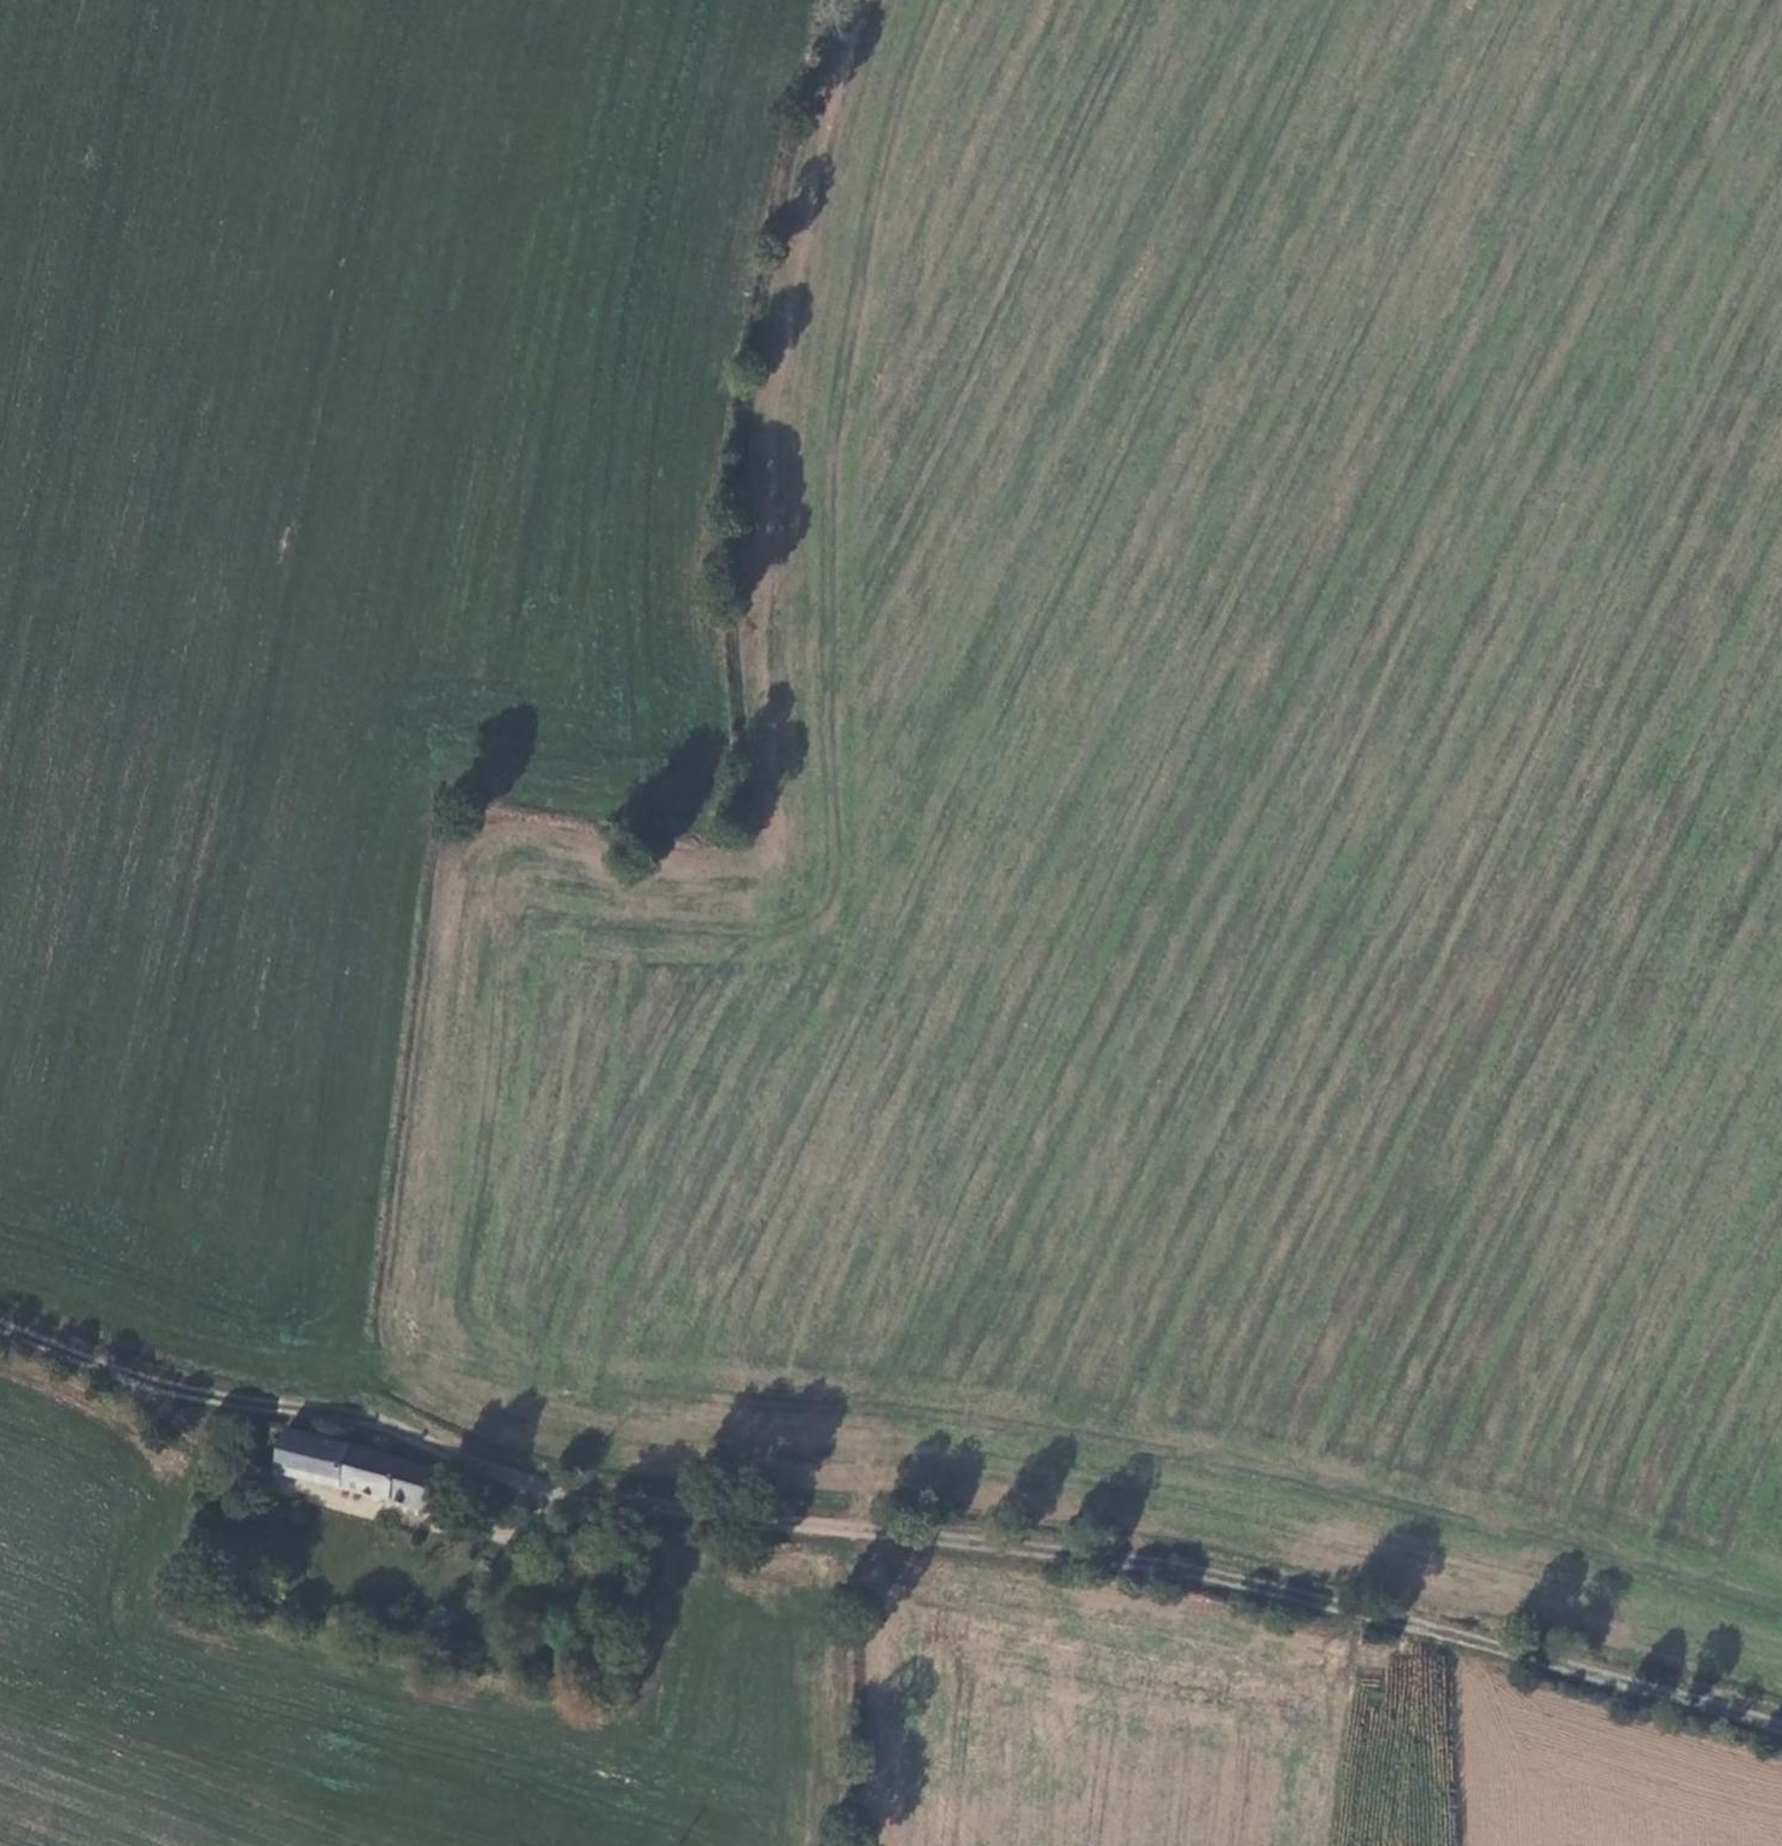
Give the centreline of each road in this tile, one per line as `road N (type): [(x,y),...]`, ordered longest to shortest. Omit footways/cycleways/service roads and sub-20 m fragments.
road 1 (track): [(577,1493),(1222,1571),(1781,1728)]
road 2 (unclassified): [(0,1332),(135,1376),(373,1418),(577,1493)]

